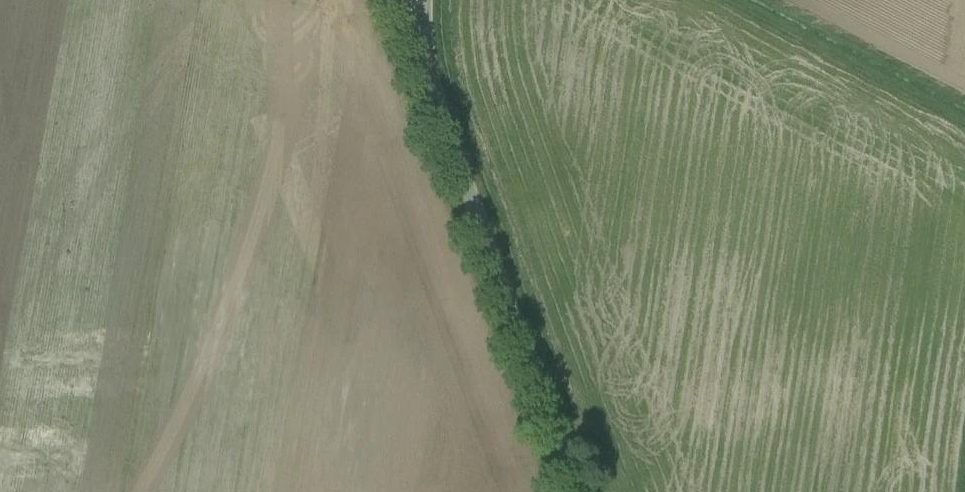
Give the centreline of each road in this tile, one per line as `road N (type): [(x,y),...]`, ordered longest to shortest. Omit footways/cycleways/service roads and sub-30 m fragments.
road 1 (unclassified): [(582,491),(450,121),(432,50),(432,0)]

